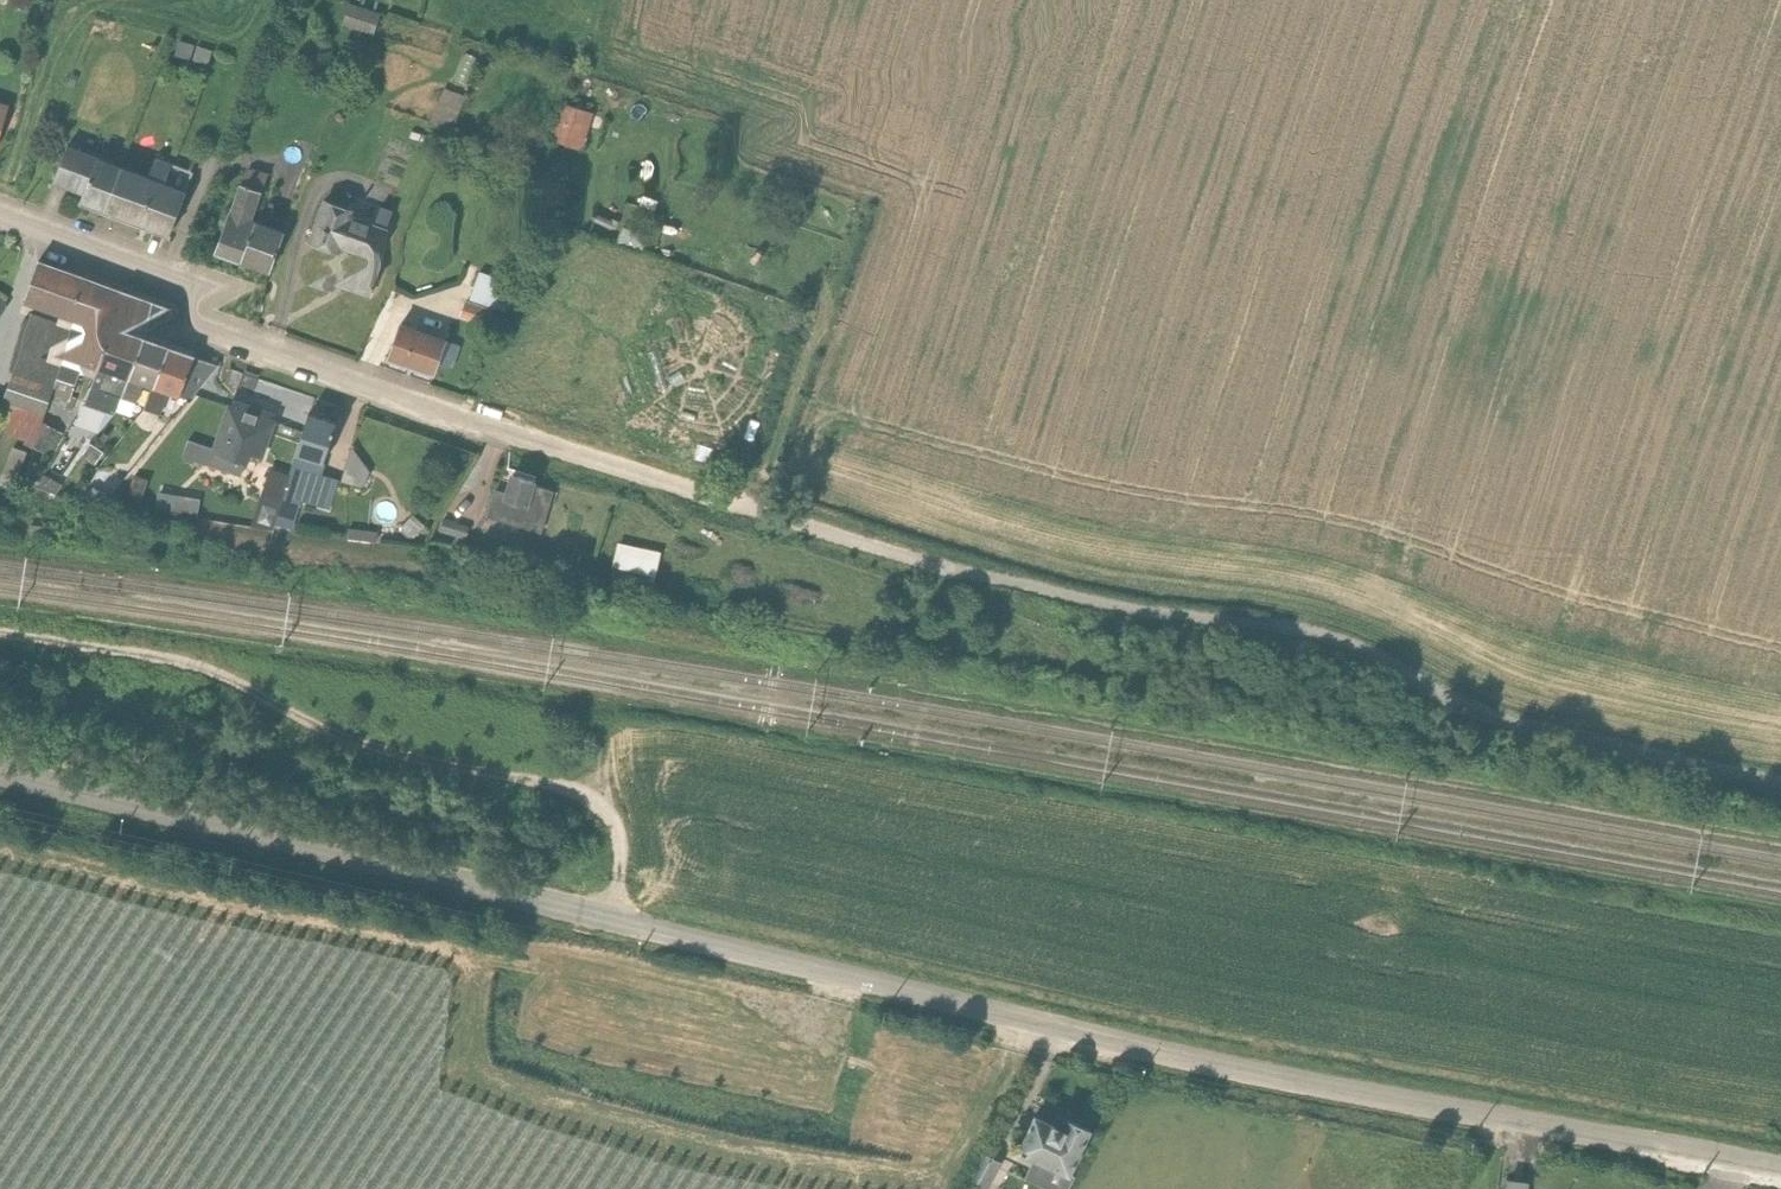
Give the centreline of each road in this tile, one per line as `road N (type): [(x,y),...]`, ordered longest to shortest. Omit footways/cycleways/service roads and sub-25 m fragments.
road 1 (tertiary): [(0,776),(1238,1072),(1780,1168)]
road 2 (track): [(1780,777),(1519,725),(1448,701),(1327,635),(1140,611),(959,573)]
road 3 (track): [(0,633),(192,662),(357,742),(579,794),(615,830),(616,922)]
road 4 (residential): [(623,470),(0,255)]
road 5 (unclassified): [(959,573),(623,470)]
road 6 (track): [(753,512),(862,206)]

